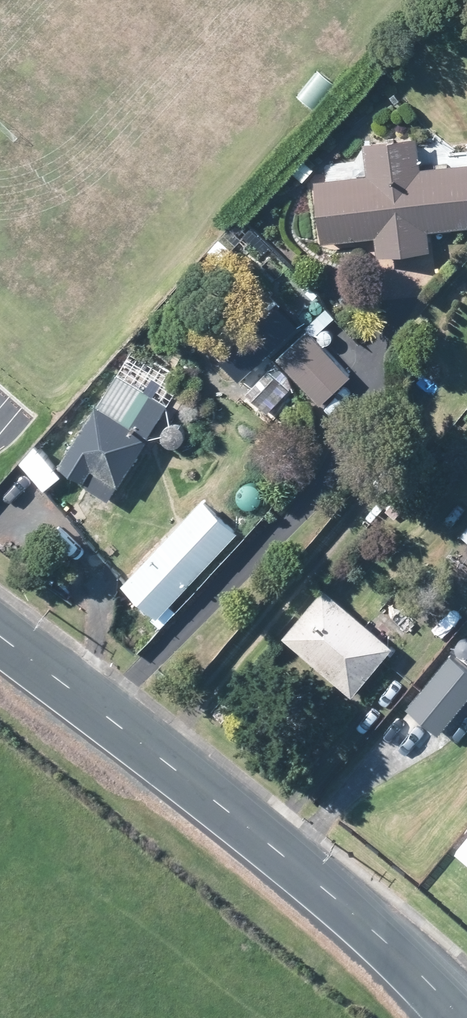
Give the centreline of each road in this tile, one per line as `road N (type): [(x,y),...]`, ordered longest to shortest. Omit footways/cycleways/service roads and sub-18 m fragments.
road 1 (tertiary): [(459,1017),(378,935),(274,849),(0,639)]

